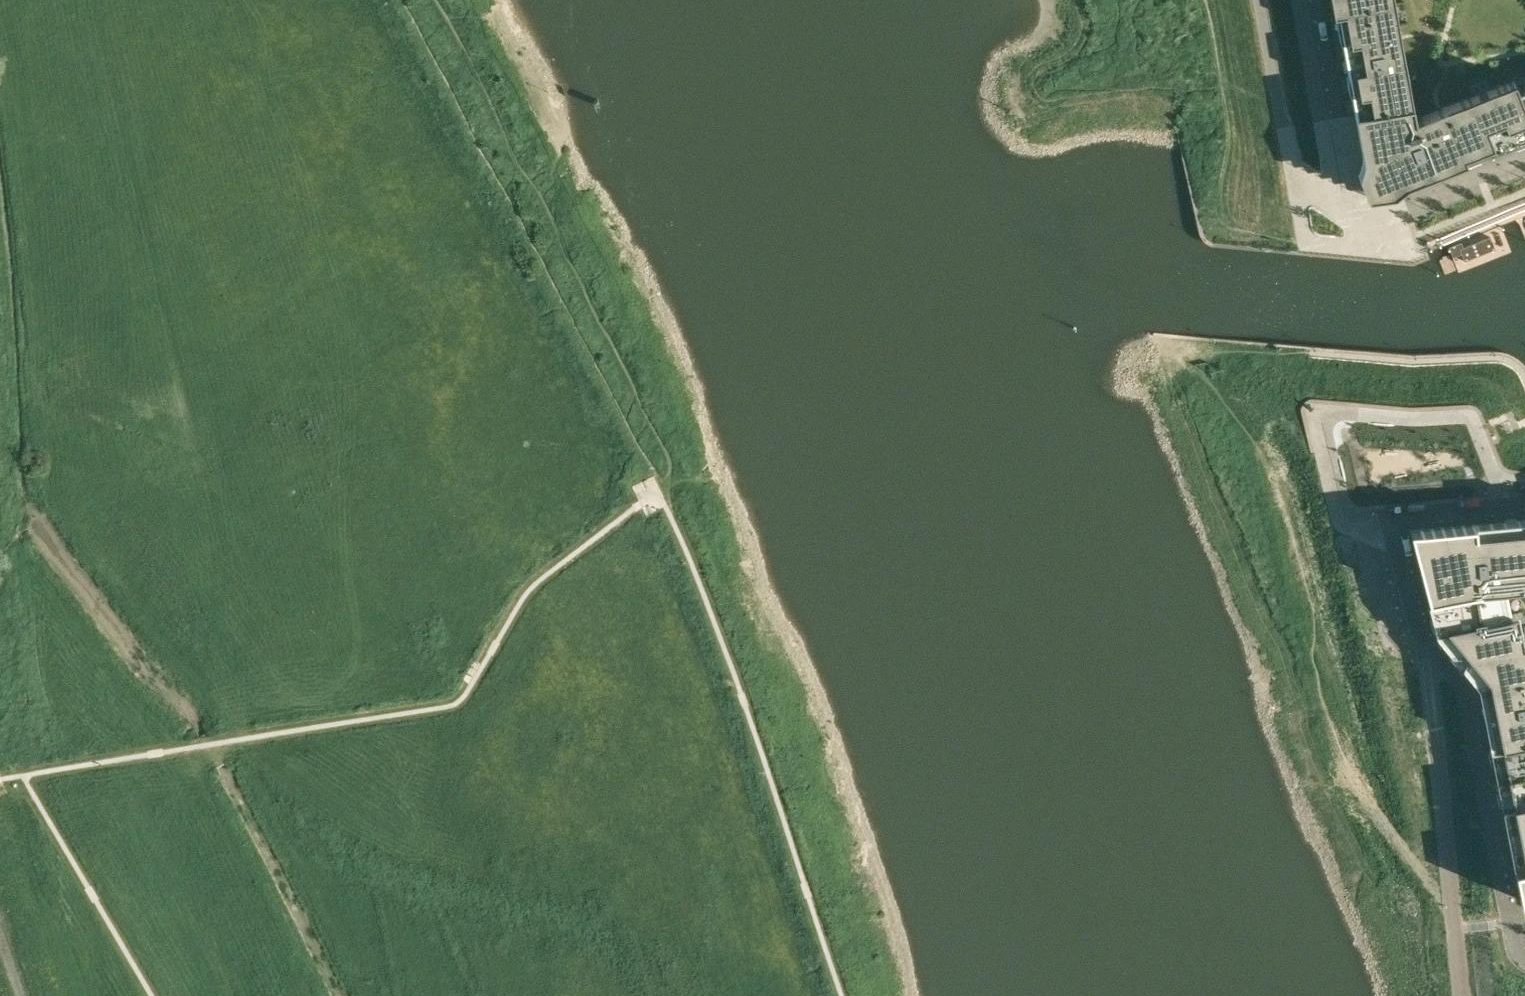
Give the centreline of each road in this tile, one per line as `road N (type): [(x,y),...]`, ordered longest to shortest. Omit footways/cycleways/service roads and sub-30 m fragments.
road 1 (residential): [(1524,504),(1389,517),(1415,624),(1466,692),(1509,920),(1524,959)]
road 2 (residential): [(1343,220),(1301,0)]
road 3 (residential): [(1343,220),(1524,151)]

